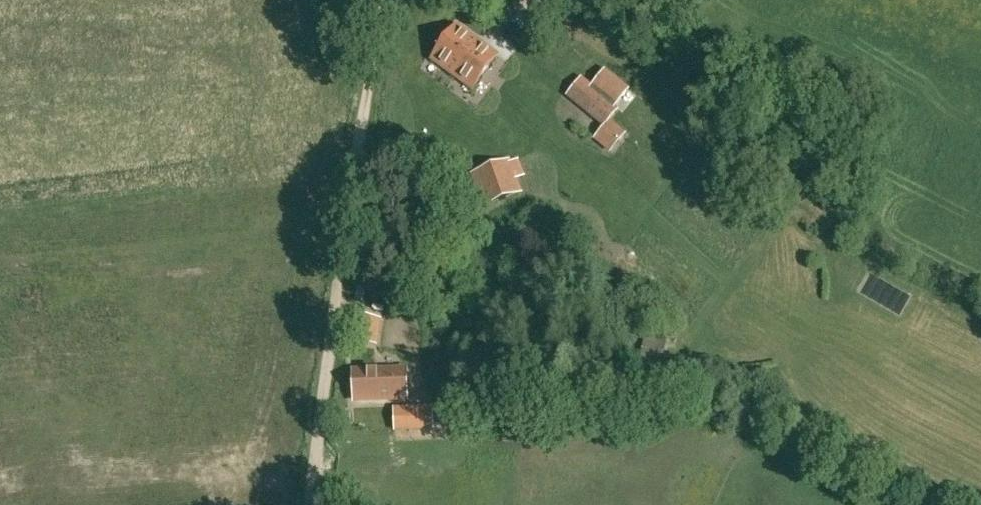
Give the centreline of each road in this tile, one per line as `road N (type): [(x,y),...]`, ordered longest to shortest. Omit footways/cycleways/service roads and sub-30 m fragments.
road 1 (track): [(389,0),(319,504)]

